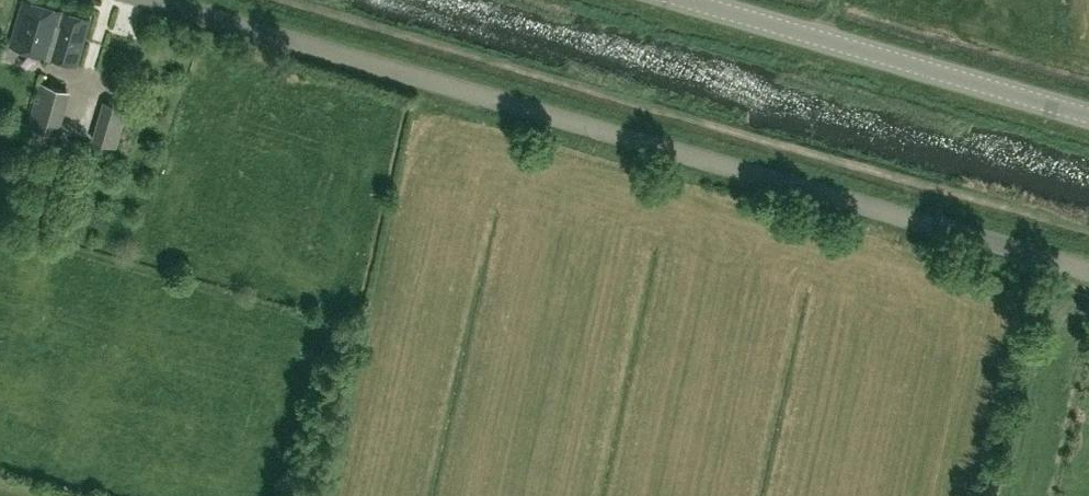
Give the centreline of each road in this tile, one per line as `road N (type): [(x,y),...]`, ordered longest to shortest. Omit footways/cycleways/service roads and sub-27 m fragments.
road 1 (unclassified): [(1088,271),(144,0)]
road 2 (tertiary): [(1088,118),(685,0)]

